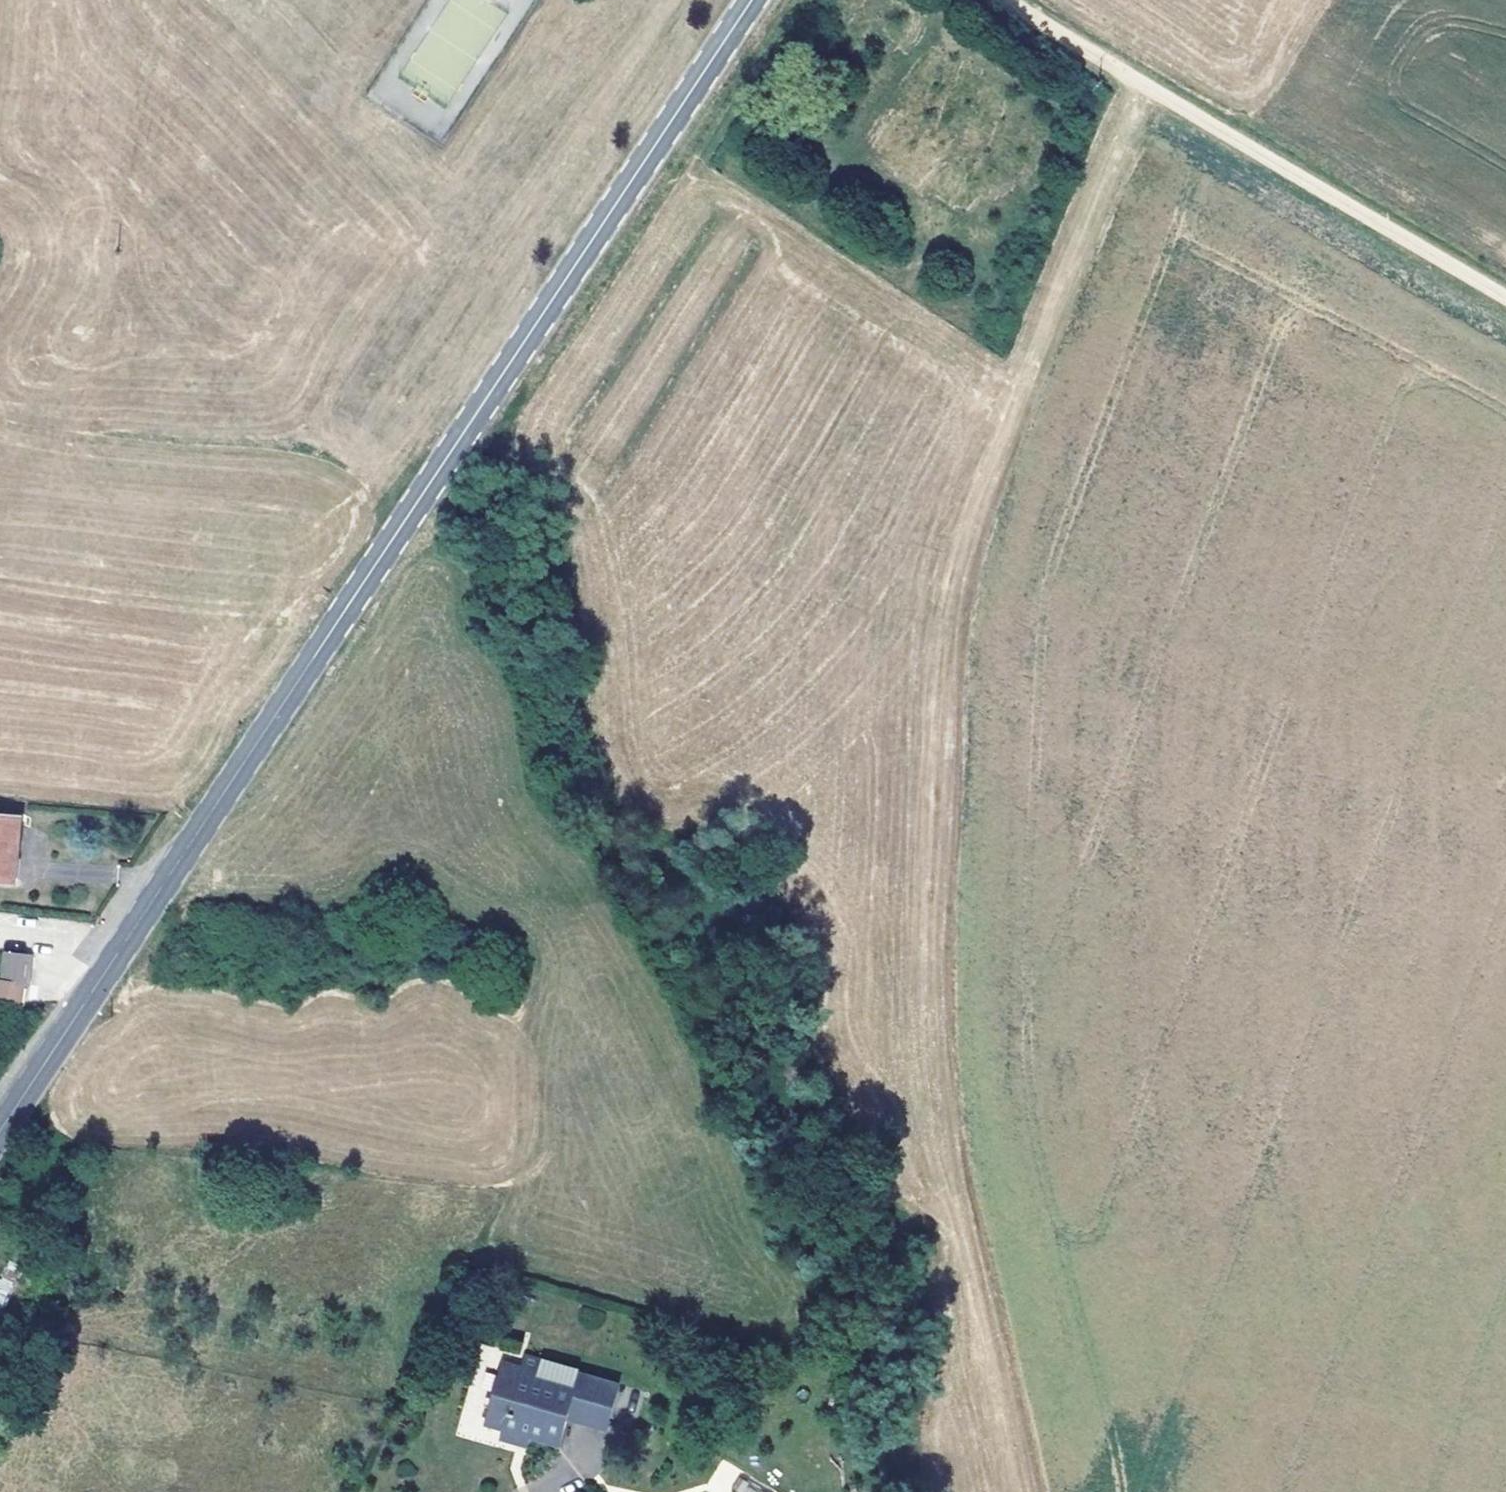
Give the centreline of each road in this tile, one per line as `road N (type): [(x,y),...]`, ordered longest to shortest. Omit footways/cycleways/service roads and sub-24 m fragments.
road 1 (secondary): [(752,0),(0,1133)]
road 2 (track): [(1012,0),(1505,295)]

